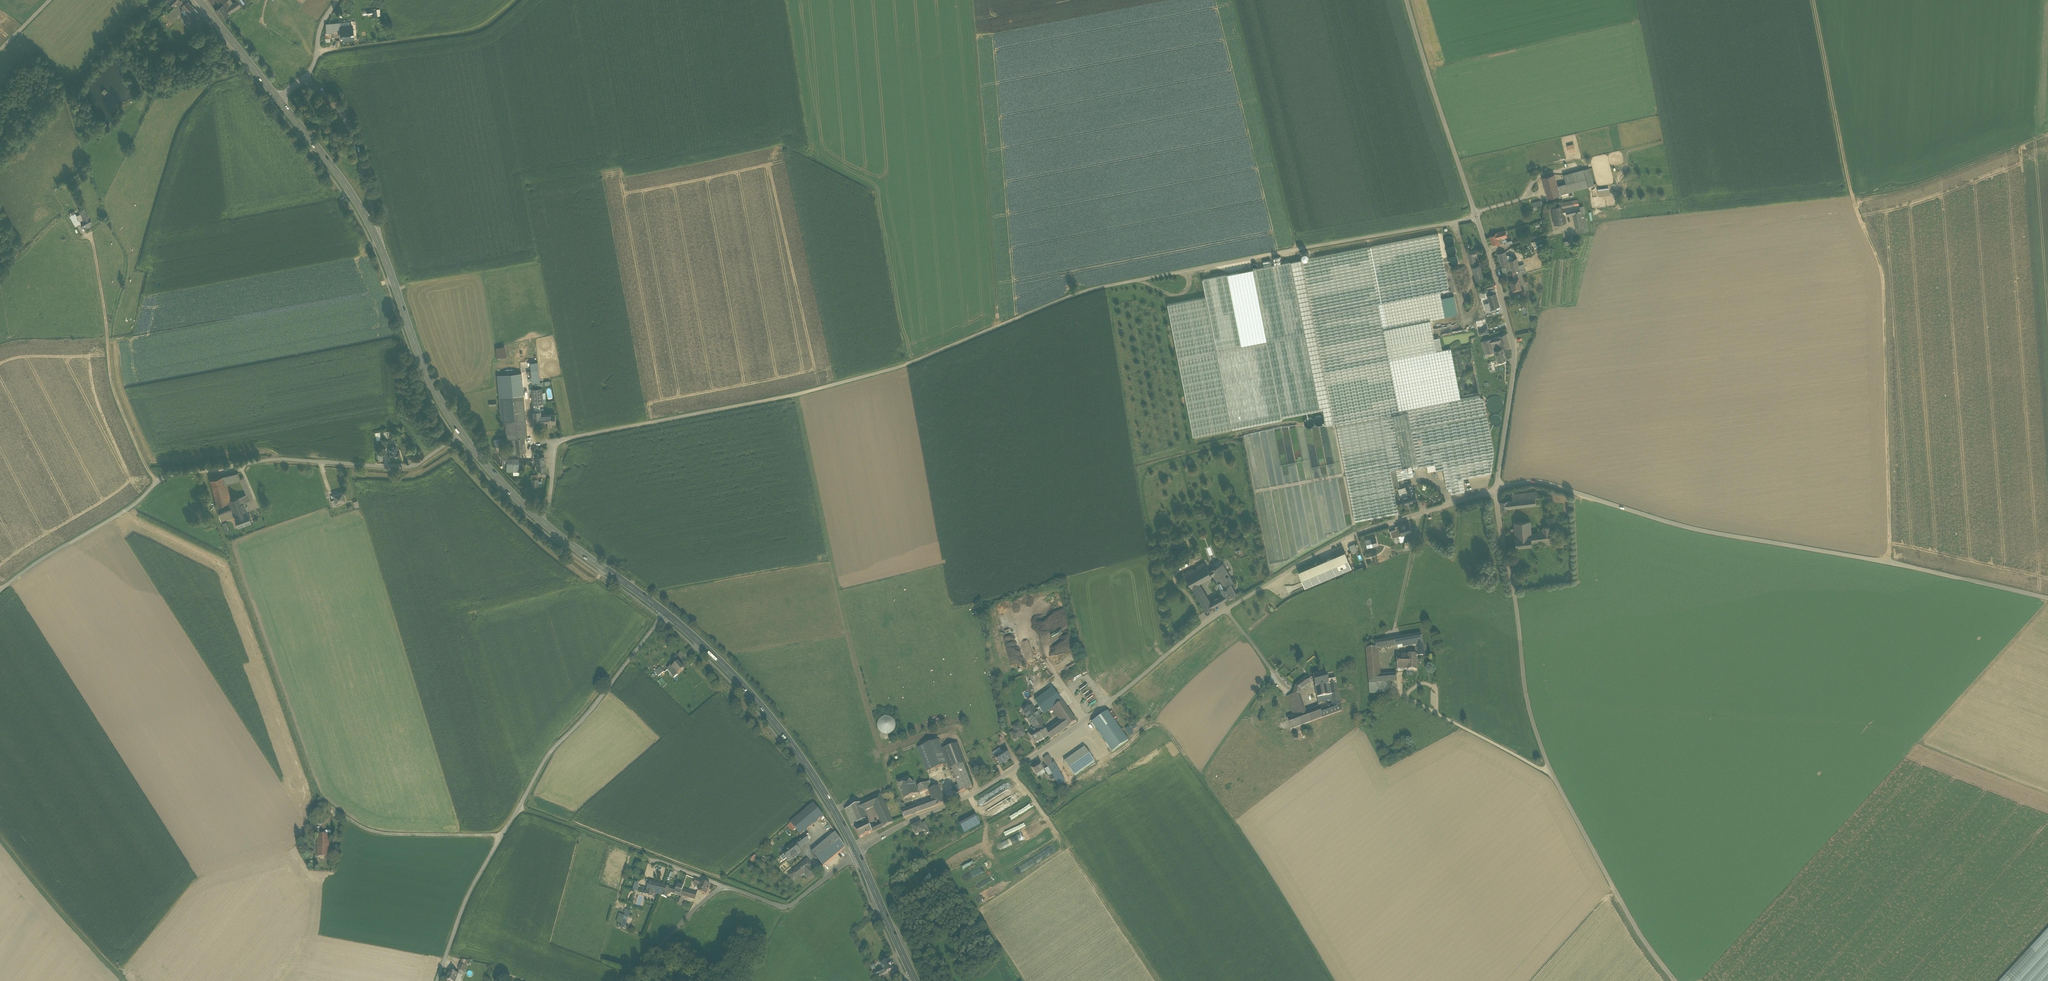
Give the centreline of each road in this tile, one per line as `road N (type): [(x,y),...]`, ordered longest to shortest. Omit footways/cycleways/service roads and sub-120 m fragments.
road 1 (unclassified): [(1477,218),(1092,290),(905,365),(559,440),(539,518)]
road 2 (unclassified): [(857,852),(985,788),(1115,698),(1197,630),(1356,533),(1496,489)]
road 3 (unclassified): [(1496,489),(1539,483),(1691,527),(2047,598)]
road 4 (unclassified): [(1496,489),(1526,692),(1550,772),(1640,936),(1676,980)]
road 5 (unclassified): [(462,433),(409,467),(276,458),(169,472),(139,502),(0,588)]
road 6 (unclassified): [(437,980),(466,898),(556,744),(665,613)]
road 7 (secondary): [(462,433),(428,377),(367,220),(277,97)]
road 8 (track): [(1853,198),(1885,281),(1887,561)]
road 9 (track): [(797,393),(854,664),(882,751)]
road 10 (track): [(201,468),(326,802)]
road 11 (secondary): [(857,852),(781,730),(665,613)]
road 12 (unclassified): [(626,980),(723,885),(787,908),(857,852)]
road 13 (unclassified): [(1477,218),(1513,336),(1496,489)]
road 14 (unclassified): [(1407,0),(1477,218)]
road 15 (track): [(317,53),(471,35),(523,0)]
road 16 (track): [(2047,133),(1923,182),(1853,198)]
road 17 (track): [(1819,0),(1853,198)]
road 18 (secondary): [(665,613),(539,518)]
road 19 (secondary): [(914,979),(857,852)]
road 20 (track): [(520,807),(646,855)]
road 21 (secondary): [(277,97),(199,0)]

